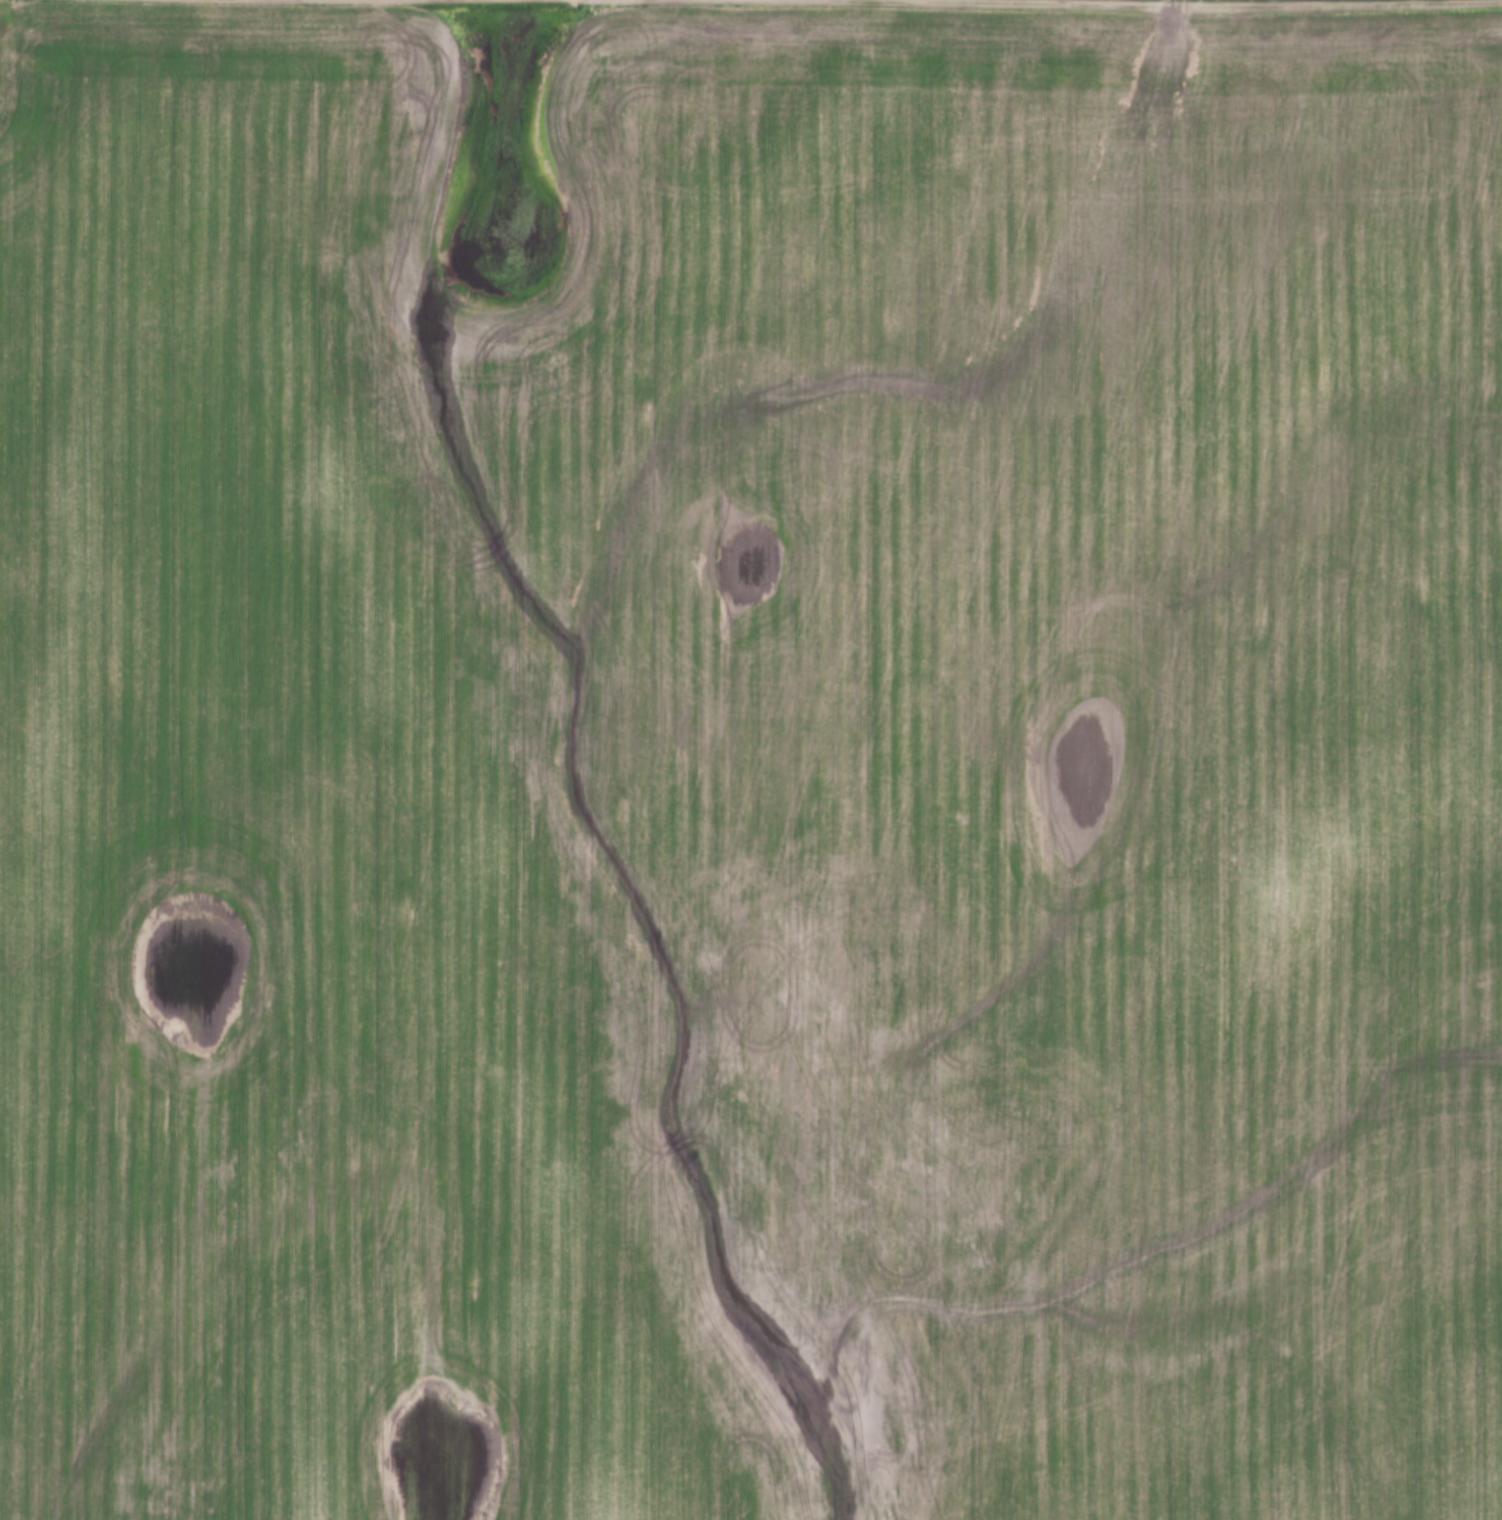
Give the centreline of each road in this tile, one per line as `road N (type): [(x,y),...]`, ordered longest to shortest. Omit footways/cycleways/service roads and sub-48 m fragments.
road 1 (track): [(1041,0),(1285,0)]

